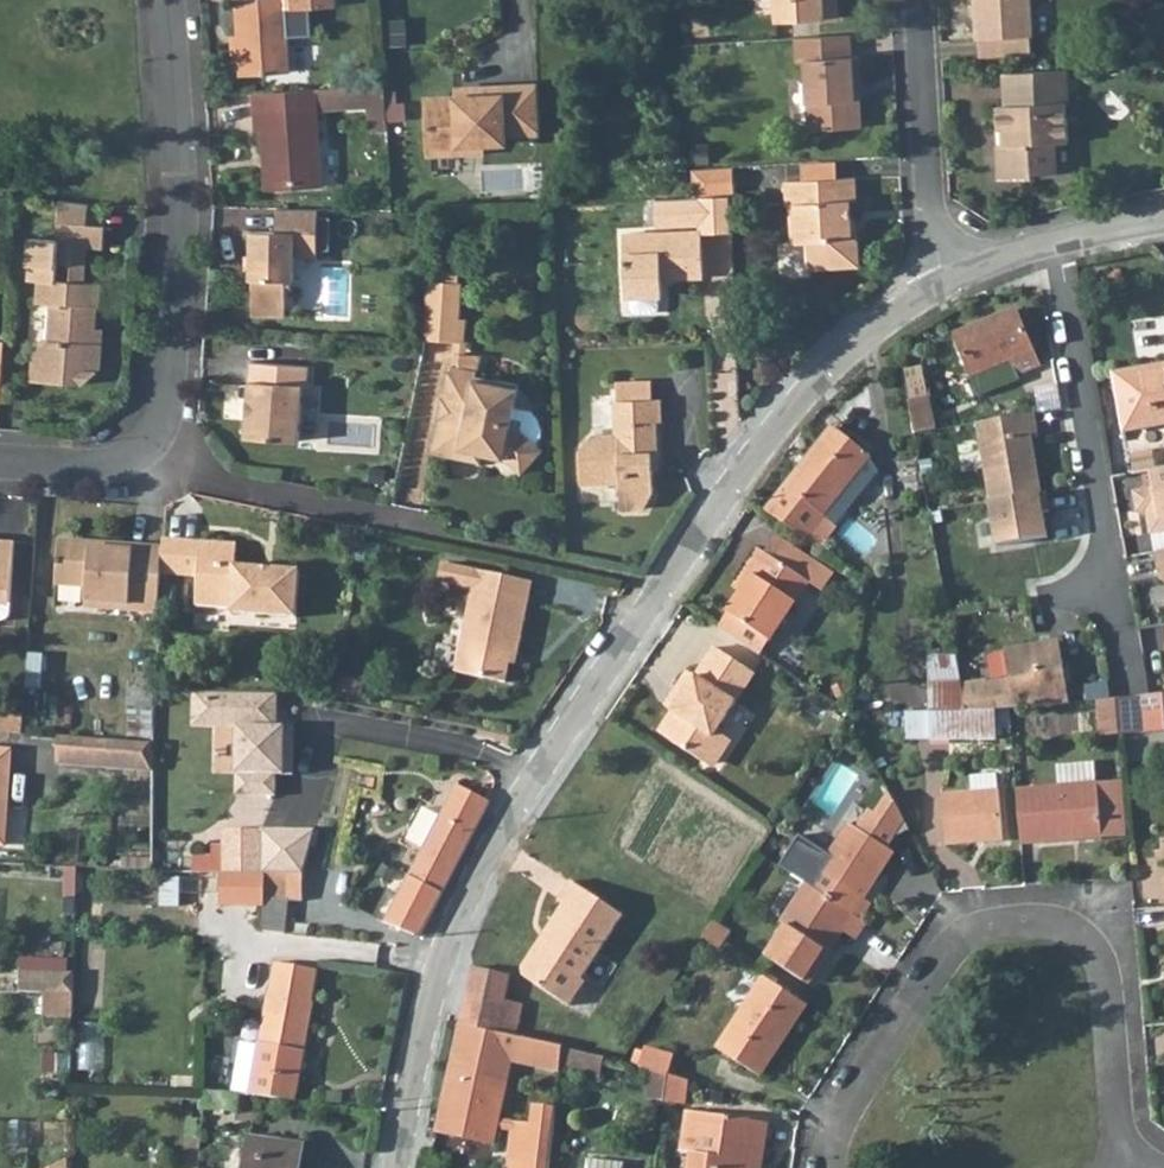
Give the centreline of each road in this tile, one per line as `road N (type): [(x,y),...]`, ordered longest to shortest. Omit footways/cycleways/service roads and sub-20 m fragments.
road 1 (residential): [(938,299),(846,362),(789,414),(529,782),(457,906),(434,965),(391,1167)]
road 2 (residential): [(153,446),(174,395),(182,192),(167,0)]
road 3 (residential): [(1050,249),(1113,600)]
road 4 (residential): [(938,299),(918,0)]
road 5 (residential): [(153,446),(214,480),(424,534)]
road 6 (residential): [(0,464),(93,472),(134,462),(153,446)]
road 7 (residential): [(1050,249),(938,299)]

